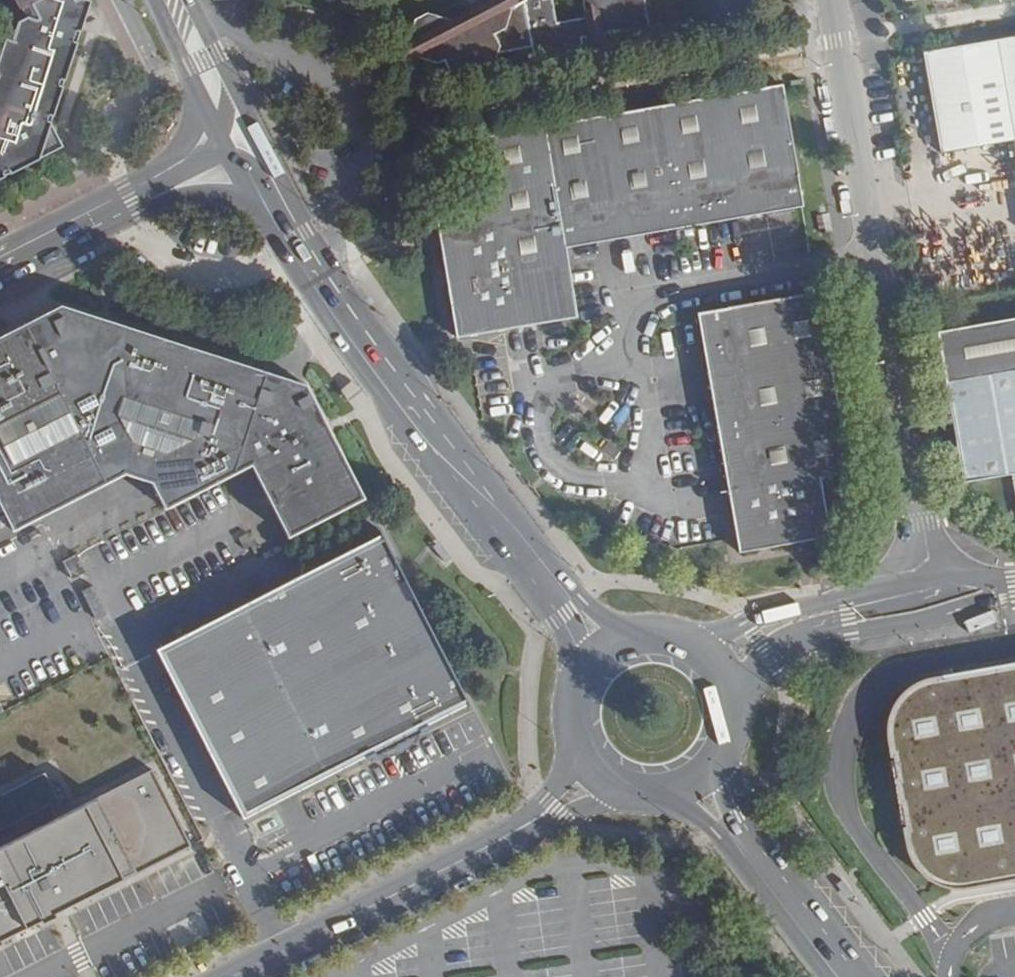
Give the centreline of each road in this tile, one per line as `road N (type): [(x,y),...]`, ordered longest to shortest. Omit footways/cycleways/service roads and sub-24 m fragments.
road 1 (residential): [(831,0),(931,579)]
road 2 (primary): [(523,556),(276,189)]
road 3 (residential): [(554,808),(231,976)]
road 4 (residential): [(931,579),(774,612),(684,642)]
road 5 (residential): [(793,641),(955,613),(1014,586)]
road 6 (primary): [(178,9),(195,79),(195,124),(149,191)]
road 7 (primary): [(0,268),(149,191)]
road 8 (residential): [(793,641),(813,627),(925,598),(931,579)]
road 9 (primary): [(854,976),(762,856)]
road 10 (primary): [(627,638),(523,556)]
road 11 (primary): [(523,556),(581,674)]
road 12 (primary): [(149,191),(276,189)]

